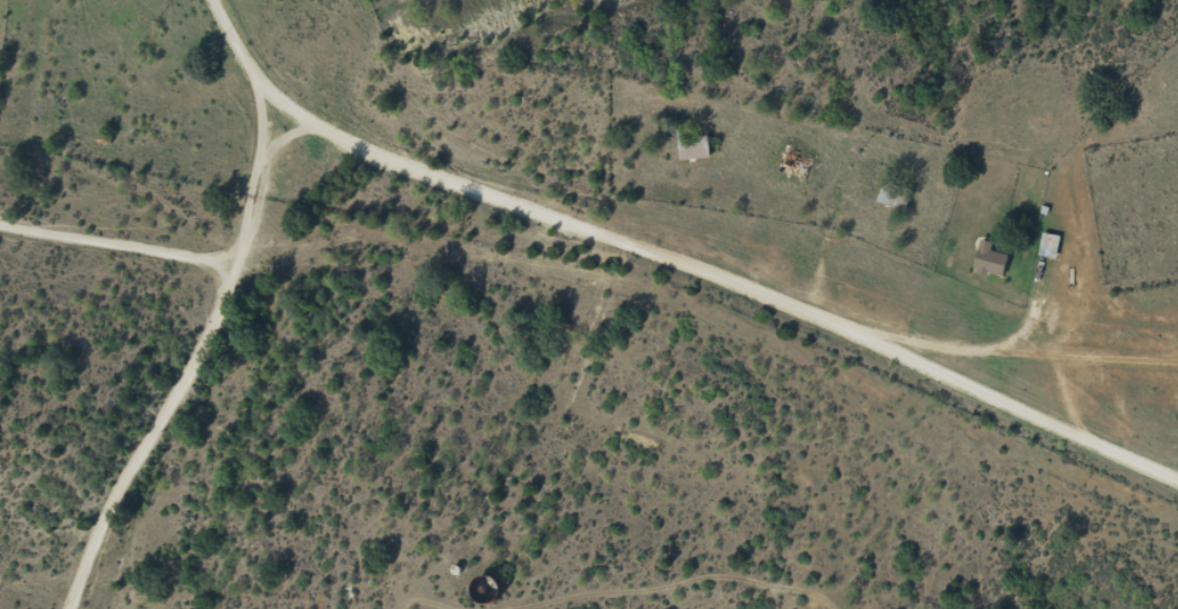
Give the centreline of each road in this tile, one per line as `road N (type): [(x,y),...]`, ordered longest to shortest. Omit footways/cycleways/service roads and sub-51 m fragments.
road 1 (residential): [(1177,528),(1021,458),(1009,427),(852,379),(383,173),(316,161),(244,0)]
road 2 (residential): [(128,608),(316,161)]
road 3 (residential): [(0,254),(251,312)]
road 4 (residential): [(1177,375),(1033,391),(1009,427)]

